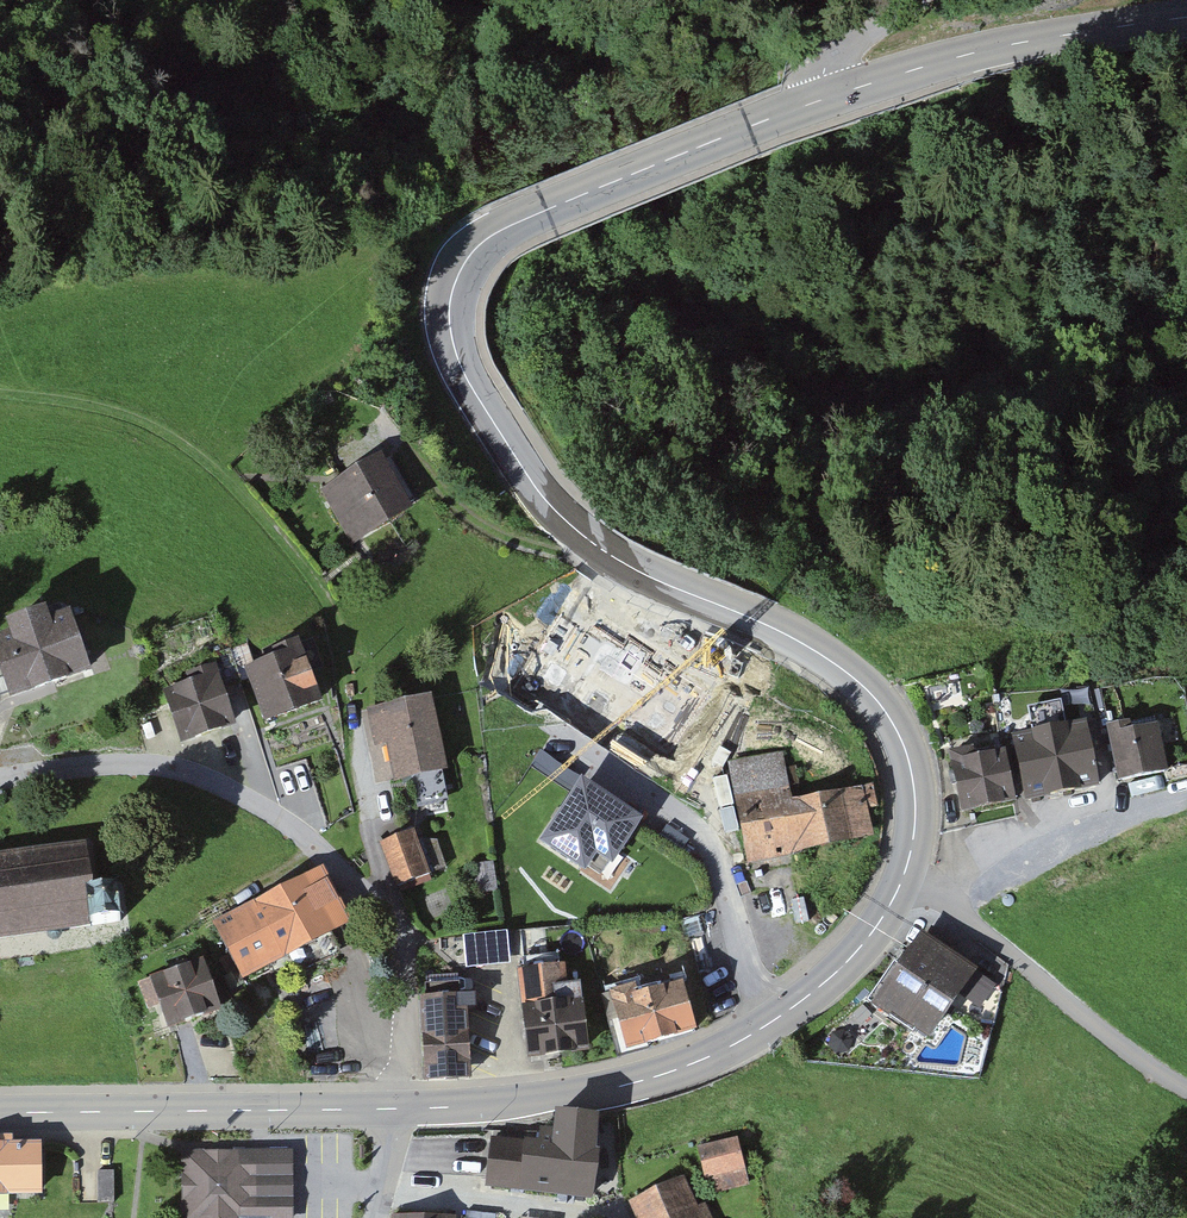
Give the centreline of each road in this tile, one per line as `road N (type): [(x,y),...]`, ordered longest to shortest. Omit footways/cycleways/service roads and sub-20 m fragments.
road 1 (secondary): [(399,1109),(555,1098),(647,1079),(724,1048),(825,984),(876,930),(905,874),(916,810),(909,761),(897,727),(869,690),(761,622),(614,558),(573,528),(542,494),(466,378),(449,316),(462,266),(487,238),(798,109)]
road 2 (residential): [(399,1109),(403,962),(396,928),(385,908),(301,835),(185,770),(144,762),(0,778)]
road 3 (secondary): [(1186,16),(968,55),(798,109)]
road 4 (secondary): [(0,1113),(399,1109)]
road 5 (track): [(614,558),(545,554),(497,535),(411,453)]
road 6 (track): [(914,0),(892,21),(829,46),(823,75),(830,96)]
road 7 (track): [(337,630),(357,758)]

